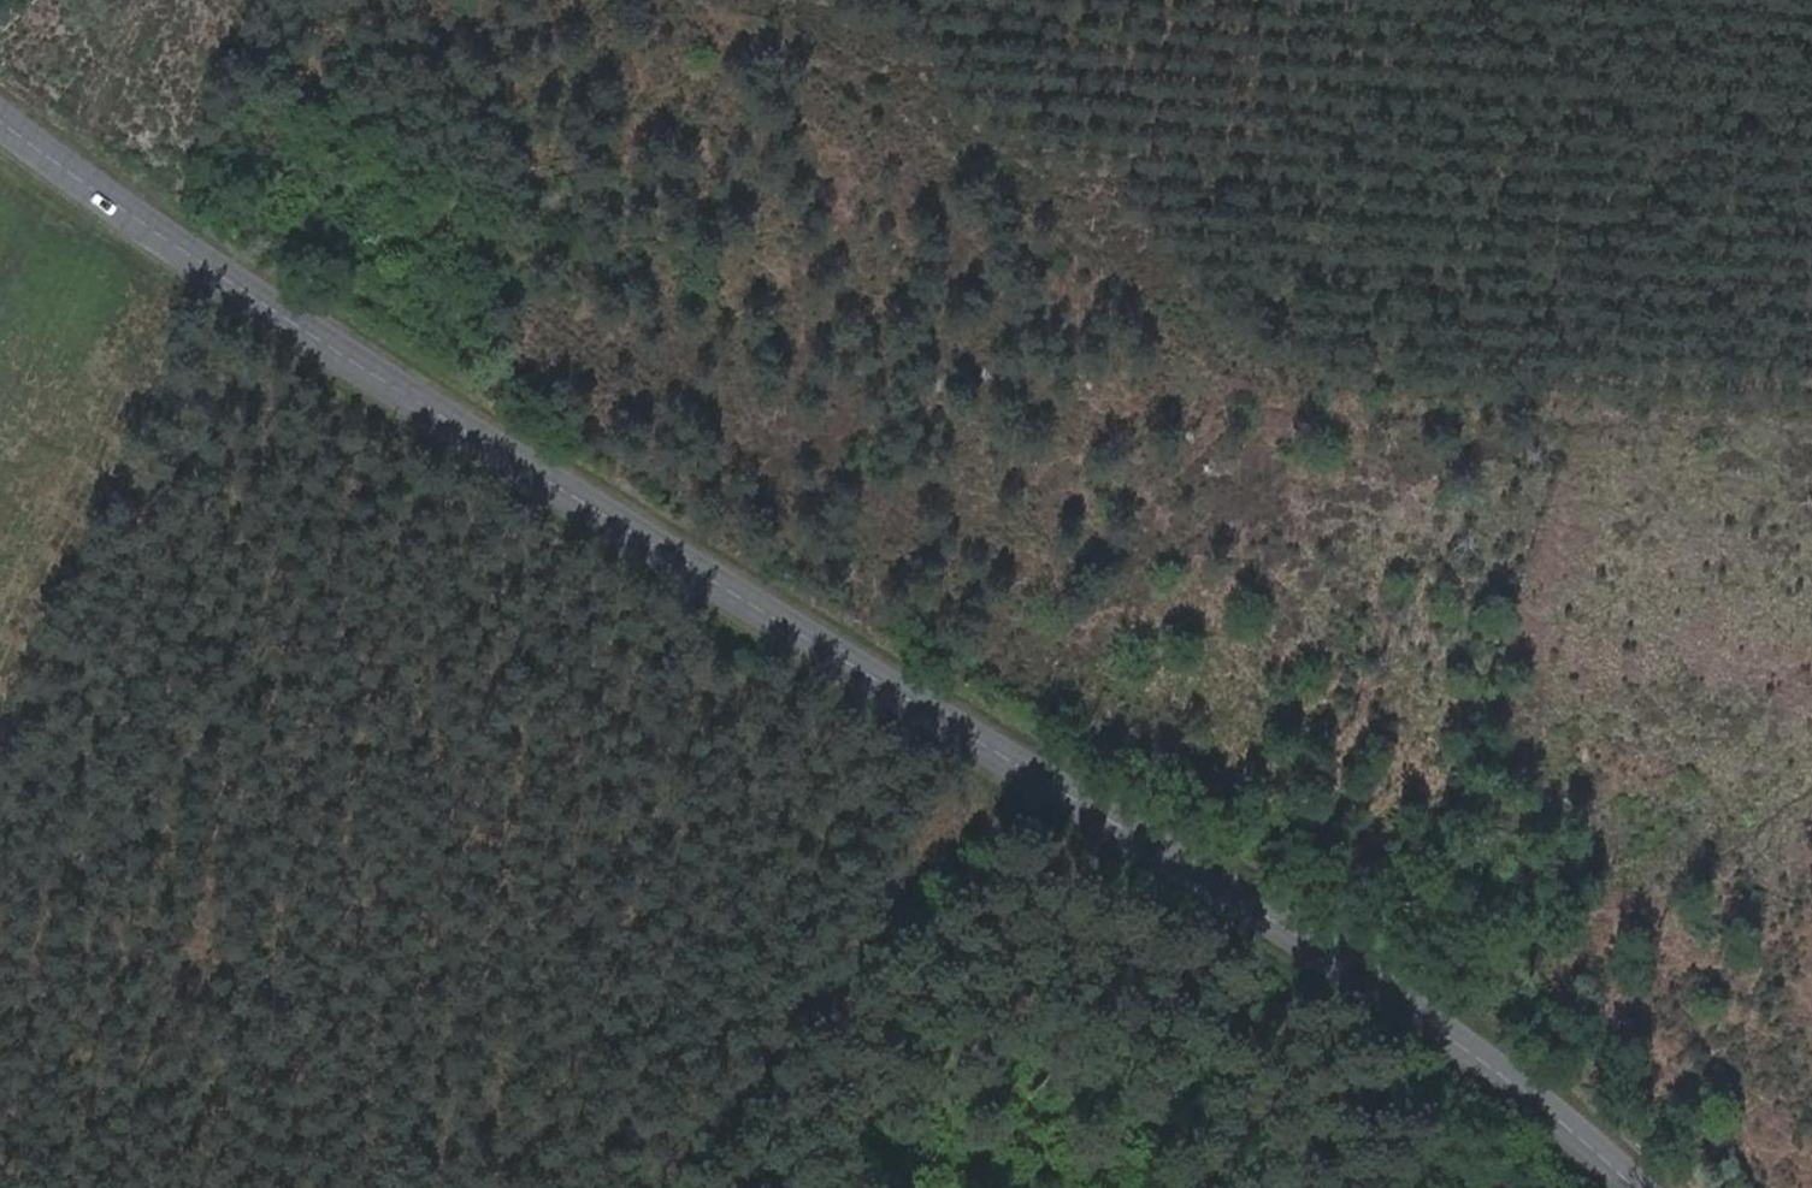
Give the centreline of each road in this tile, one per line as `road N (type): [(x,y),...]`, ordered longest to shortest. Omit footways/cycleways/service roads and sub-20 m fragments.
road 1 (tertiary): [(0,119),(165,242),(1497,1066),(1630,1187)]

